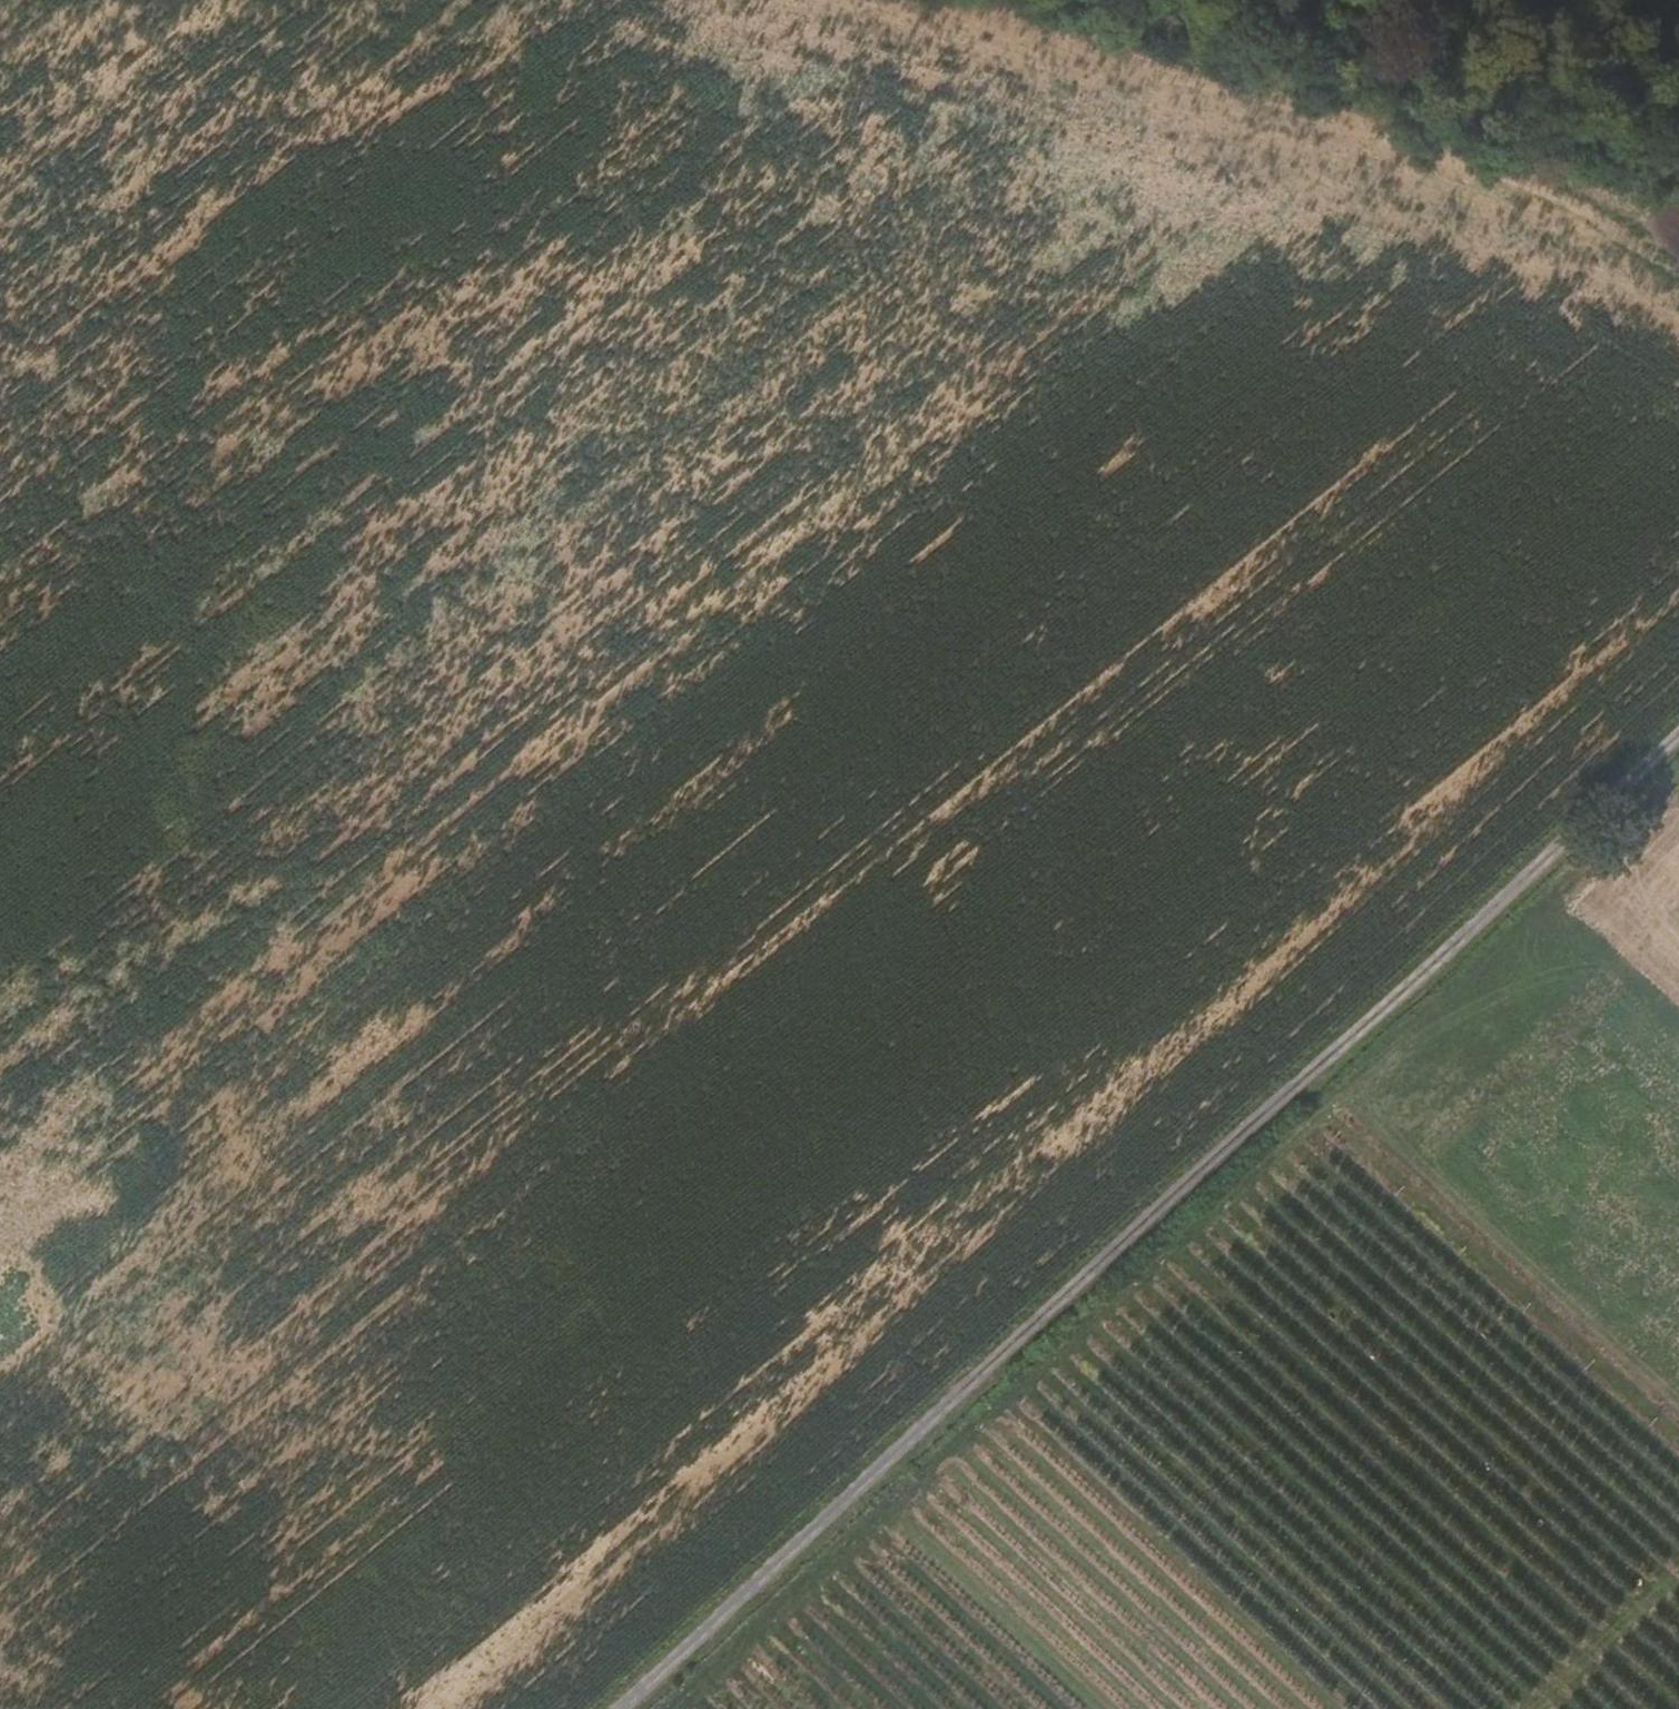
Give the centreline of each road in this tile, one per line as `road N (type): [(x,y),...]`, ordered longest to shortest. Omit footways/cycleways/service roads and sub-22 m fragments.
road 1 (track): [(1678,726),(629,1708)]

